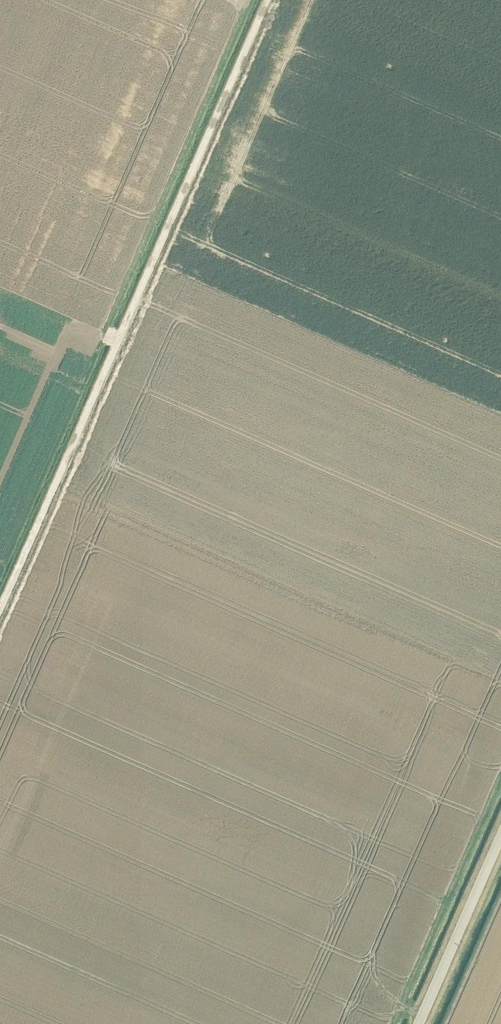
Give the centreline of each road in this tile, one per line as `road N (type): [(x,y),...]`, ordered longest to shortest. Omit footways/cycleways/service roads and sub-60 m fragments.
road 1 (track): [(0,611),(266,0)]
road 2 (unclassified): [(415,1023),(500,828)]

